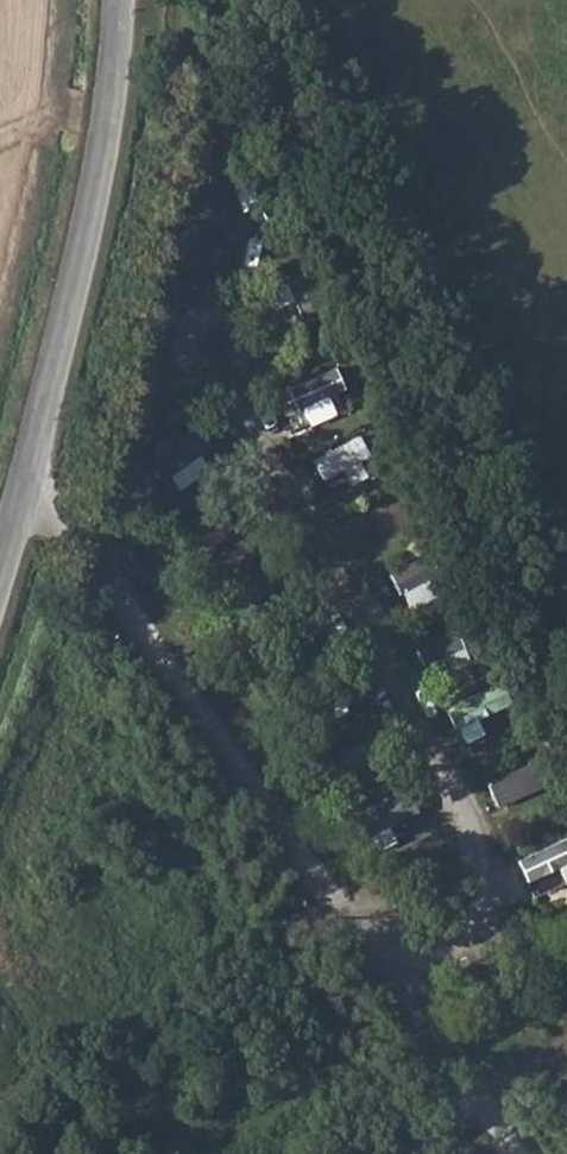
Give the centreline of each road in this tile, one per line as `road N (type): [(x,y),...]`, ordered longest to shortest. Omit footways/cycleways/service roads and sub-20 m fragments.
road 1 (unclassified): [(121,0),(120,89),(0,558)]

